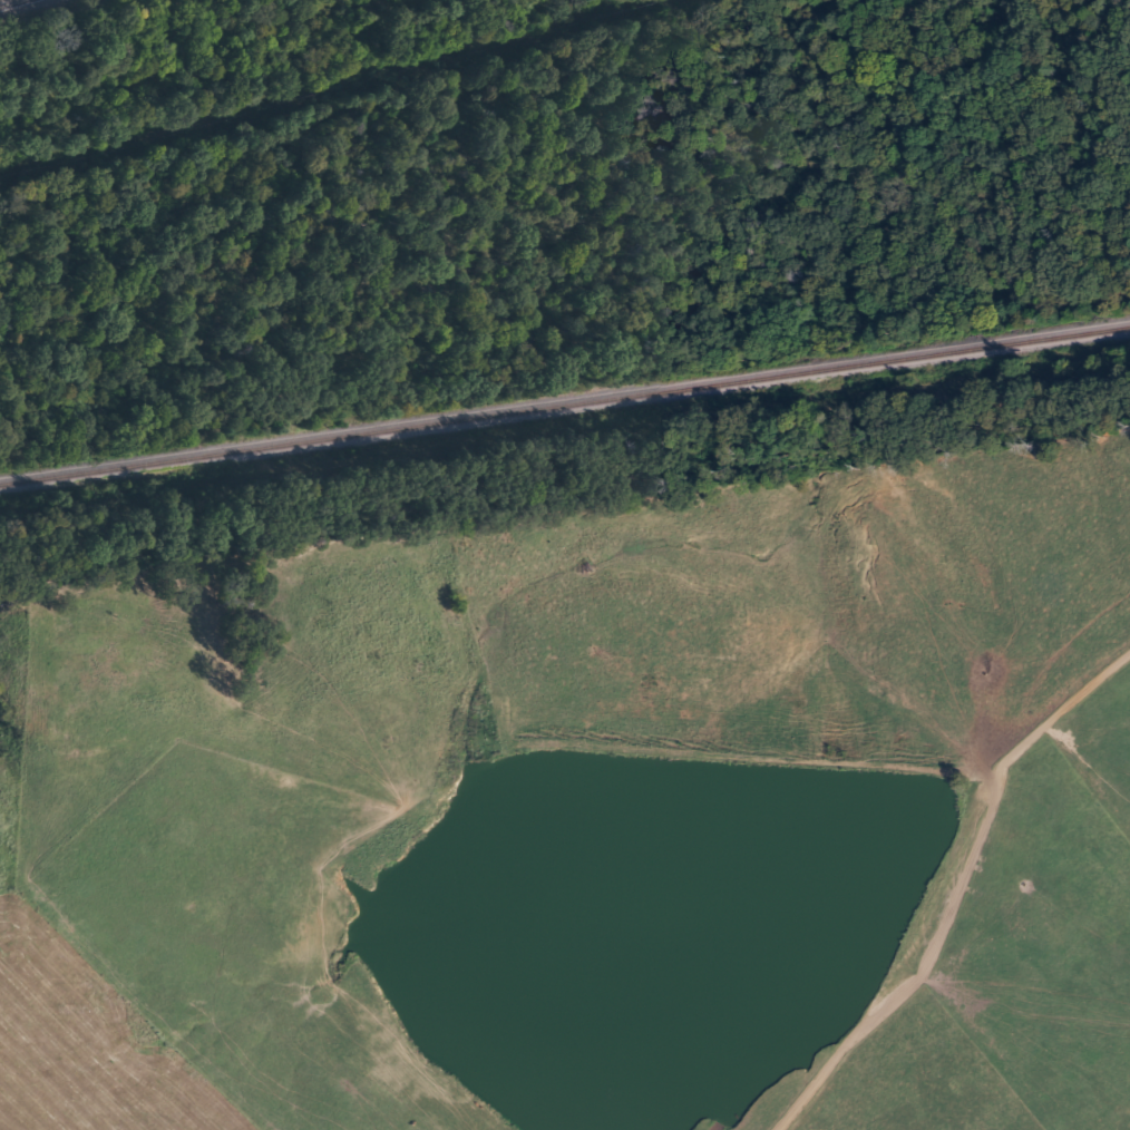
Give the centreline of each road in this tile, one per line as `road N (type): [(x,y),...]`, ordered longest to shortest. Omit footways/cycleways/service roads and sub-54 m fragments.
road 1 (residential): [(777,1129),(924,982),(971,905),(1060,709),(1129,605)]

